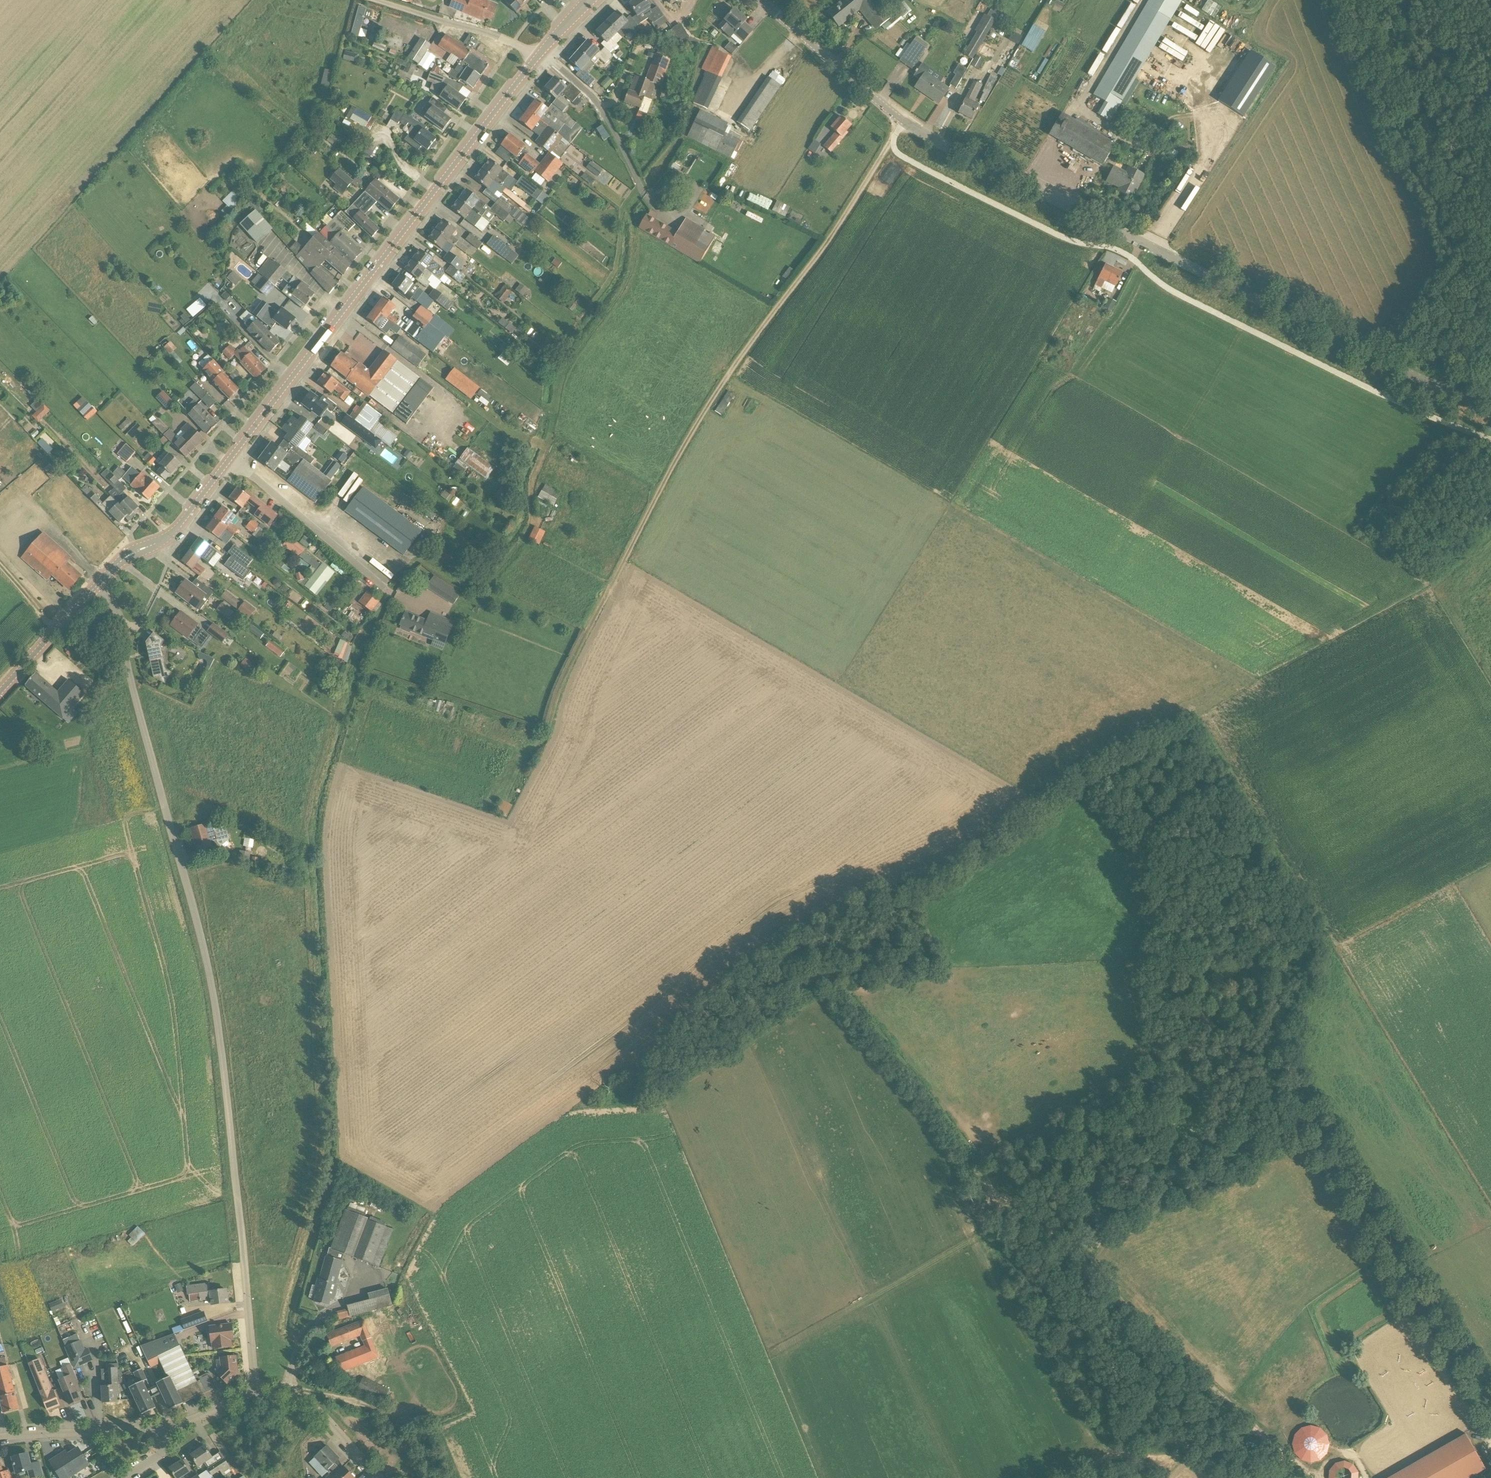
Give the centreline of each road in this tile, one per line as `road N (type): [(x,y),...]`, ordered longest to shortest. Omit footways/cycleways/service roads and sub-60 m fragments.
road 1 (track): [(255,1388),(279,1313),(322,1068),(315,815),(346,678),(390,591),(431,561),(467,592),(509,541),(547,460),(544,380),(633,251),(629,203),(640,194),(587,86),(473,28),(375,0)]
road 2 (tertiary): [(1490,414),(930,139),(764,0)]
road 3 (unclassified): [(255,1388),(241,1201),(204,939),(138,706),(127,633),(101,577)]
road 4 (tertiary): [(230,458),(539,56)]
road 5 (unclassified): [(412,597),(390,591),(230,458)]
road 6 (tertiary): [(101,577),(131,550),(167,540),(230,458)]
road 7 (residential): [(386,1477),(335,1419),(298,1392),(255,1388)]
road 8 (residential): [(0,1430),(162,1420)]
road 9 (tertiary): [(0,689),(101,577)]

